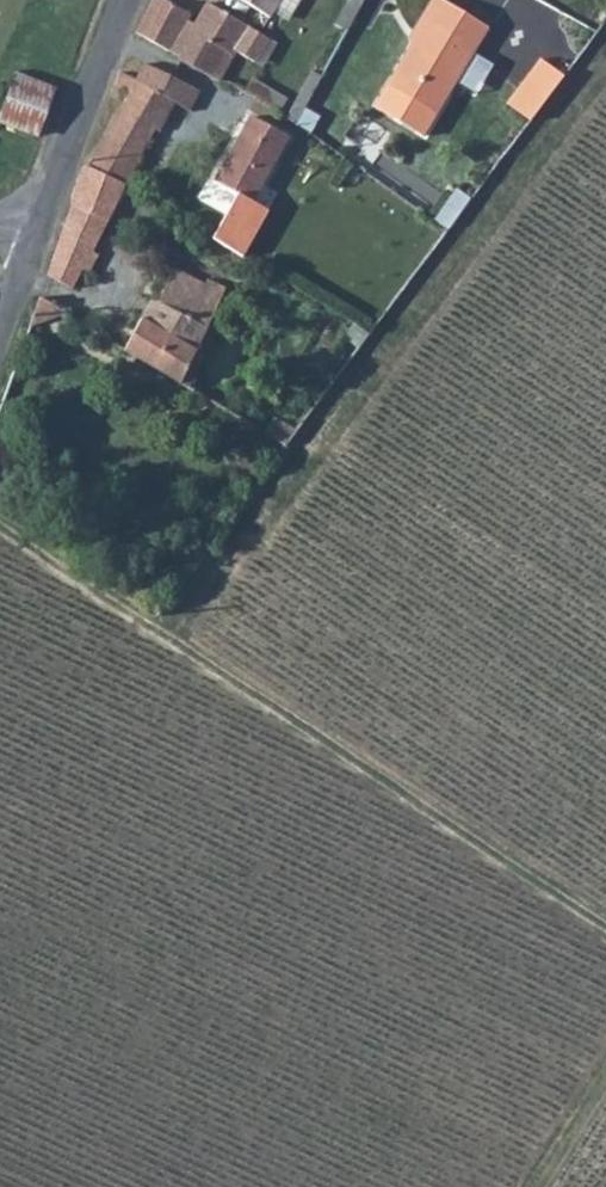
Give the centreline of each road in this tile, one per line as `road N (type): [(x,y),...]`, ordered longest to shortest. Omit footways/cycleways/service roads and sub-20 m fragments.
road 1 (track): [(0,518),(605,927)]
road 2 (unclassified): [(38,226),(122,0)]
road 3 (track): [(539,1186),(605,1085)]

